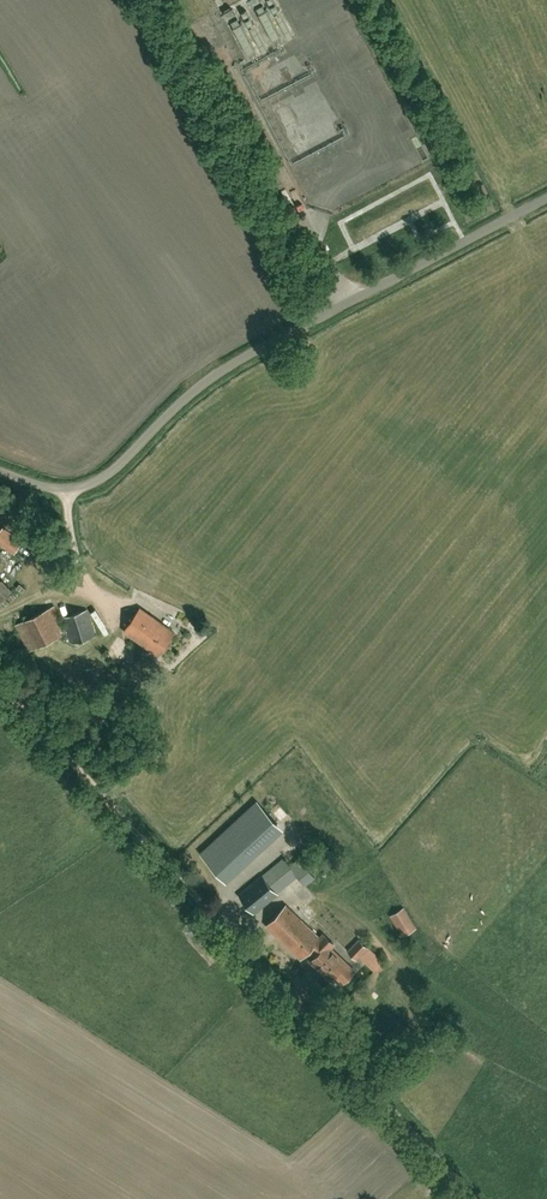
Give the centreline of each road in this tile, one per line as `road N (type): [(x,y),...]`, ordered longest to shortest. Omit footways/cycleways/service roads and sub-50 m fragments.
road 1 (unclassified): [(546,199),(237,361),(96,483),(61,489),(0,471)]
road 2 (unclassified): [(475,1198),(195,895)]
road 3 (track): [(0,684),(195,895)]

